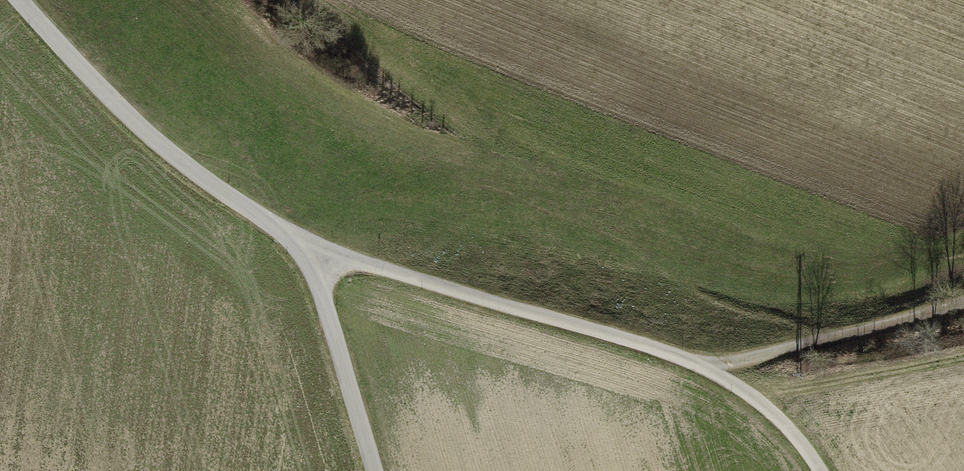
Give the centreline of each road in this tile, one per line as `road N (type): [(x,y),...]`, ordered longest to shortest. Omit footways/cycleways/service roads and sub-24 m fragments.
road 1 (unclassified): [(818,470),(771,414),(710,372),(358,263),(314,256)]
road 2 (unclassified): [(19,0),(116,109),(314,256)]
road 3 (track): [(710,372),(963,302)]
road 4 (unclassified): [(314,256),(375,470)]

